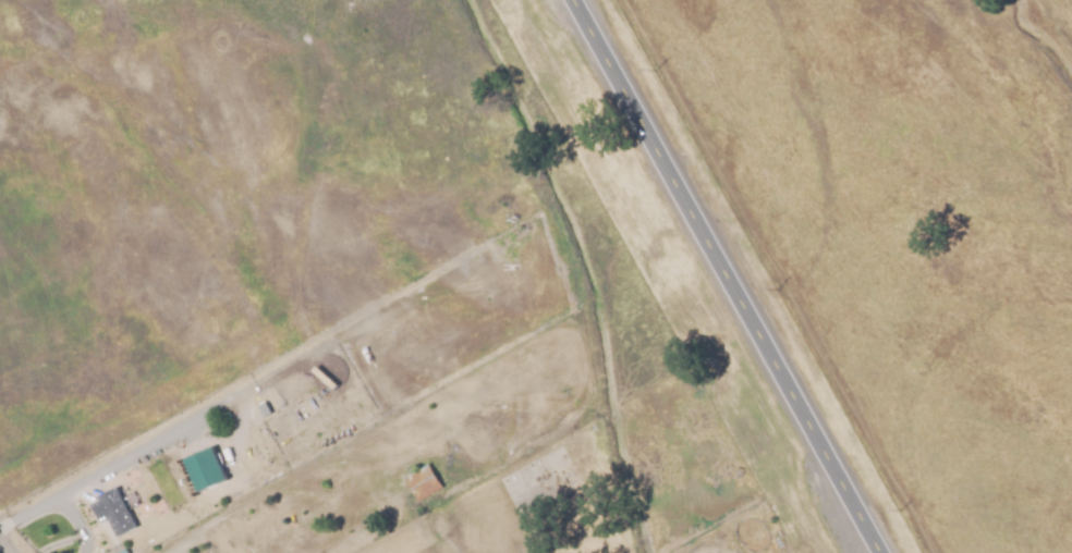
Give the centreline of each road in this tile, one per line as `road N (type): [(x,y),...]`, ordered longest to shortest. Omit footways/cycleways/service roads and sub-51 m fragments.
road 1 (primary): [(881,552),(574,0)]

